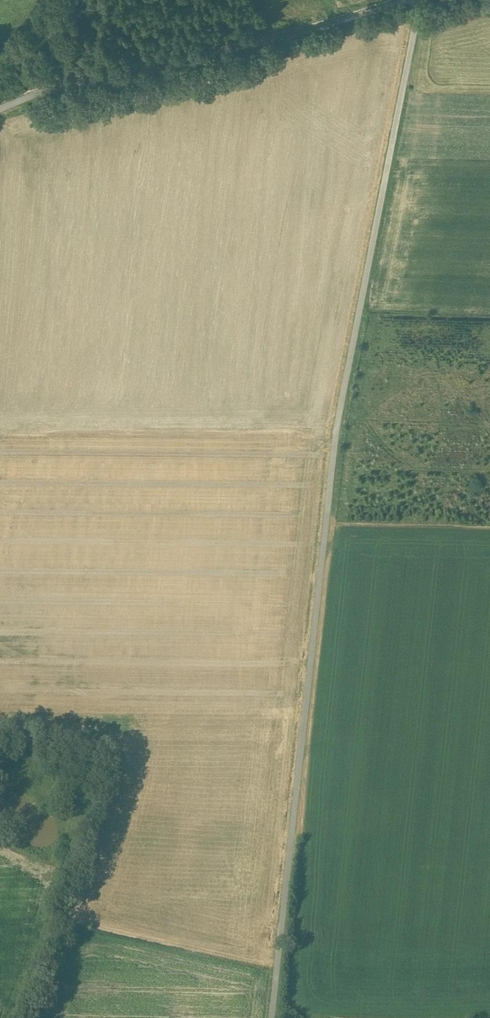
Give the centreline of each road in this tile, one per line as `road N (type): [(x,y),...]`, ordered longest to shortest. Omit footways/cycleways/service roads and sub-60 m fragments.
road 1 (track): [(272,1017),(336,431),(420,0)]
road 2 (track): [(409,0),(33,95),(0,111)]

